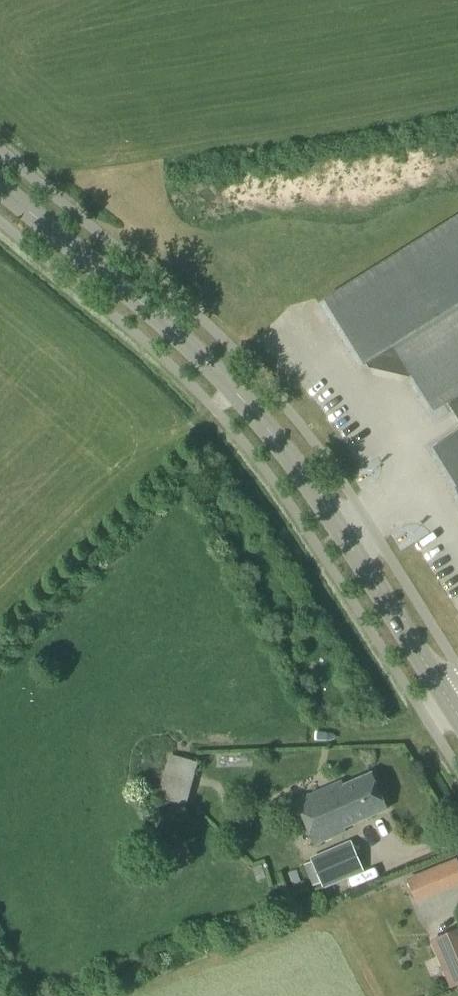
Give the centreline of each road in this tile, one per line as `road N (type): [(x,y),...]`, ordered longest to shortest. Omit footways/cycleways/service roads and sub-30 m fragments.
road 1 (tertiary): [(451,706),(314,487),(251,409),(0,181)]

